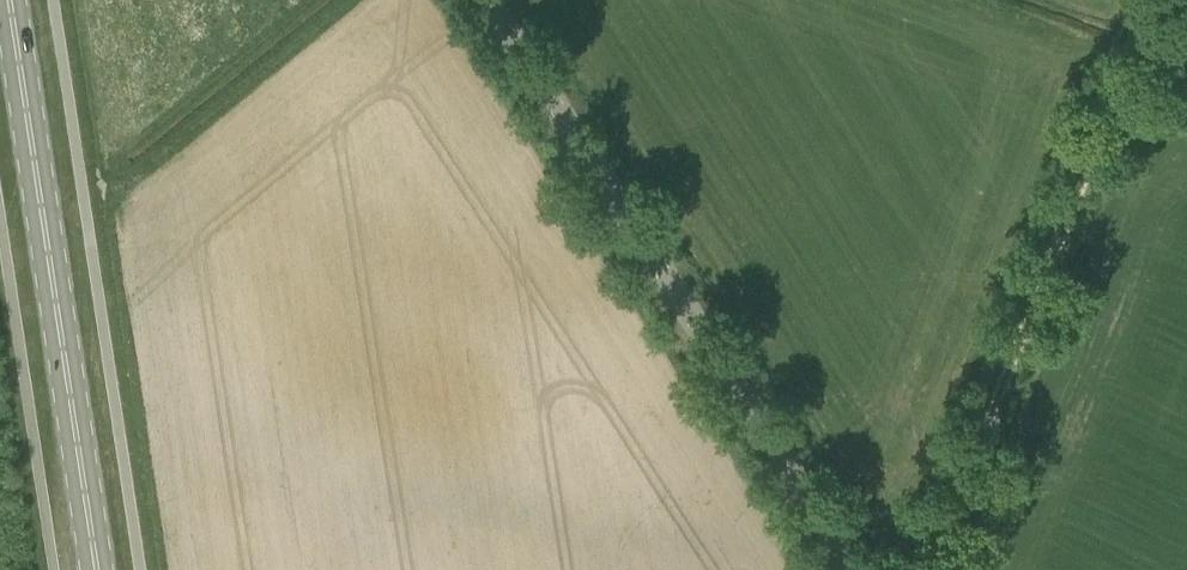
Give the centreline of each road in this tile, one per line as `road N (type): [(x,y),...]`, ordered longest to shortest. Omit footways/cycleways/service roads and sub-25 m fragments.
road 1 (tertiary): [(856,569),(490,0)]
road 2 (track): [(1158,0),(931,569)]
road 3 (primary): [(101,569),(10,0)]

